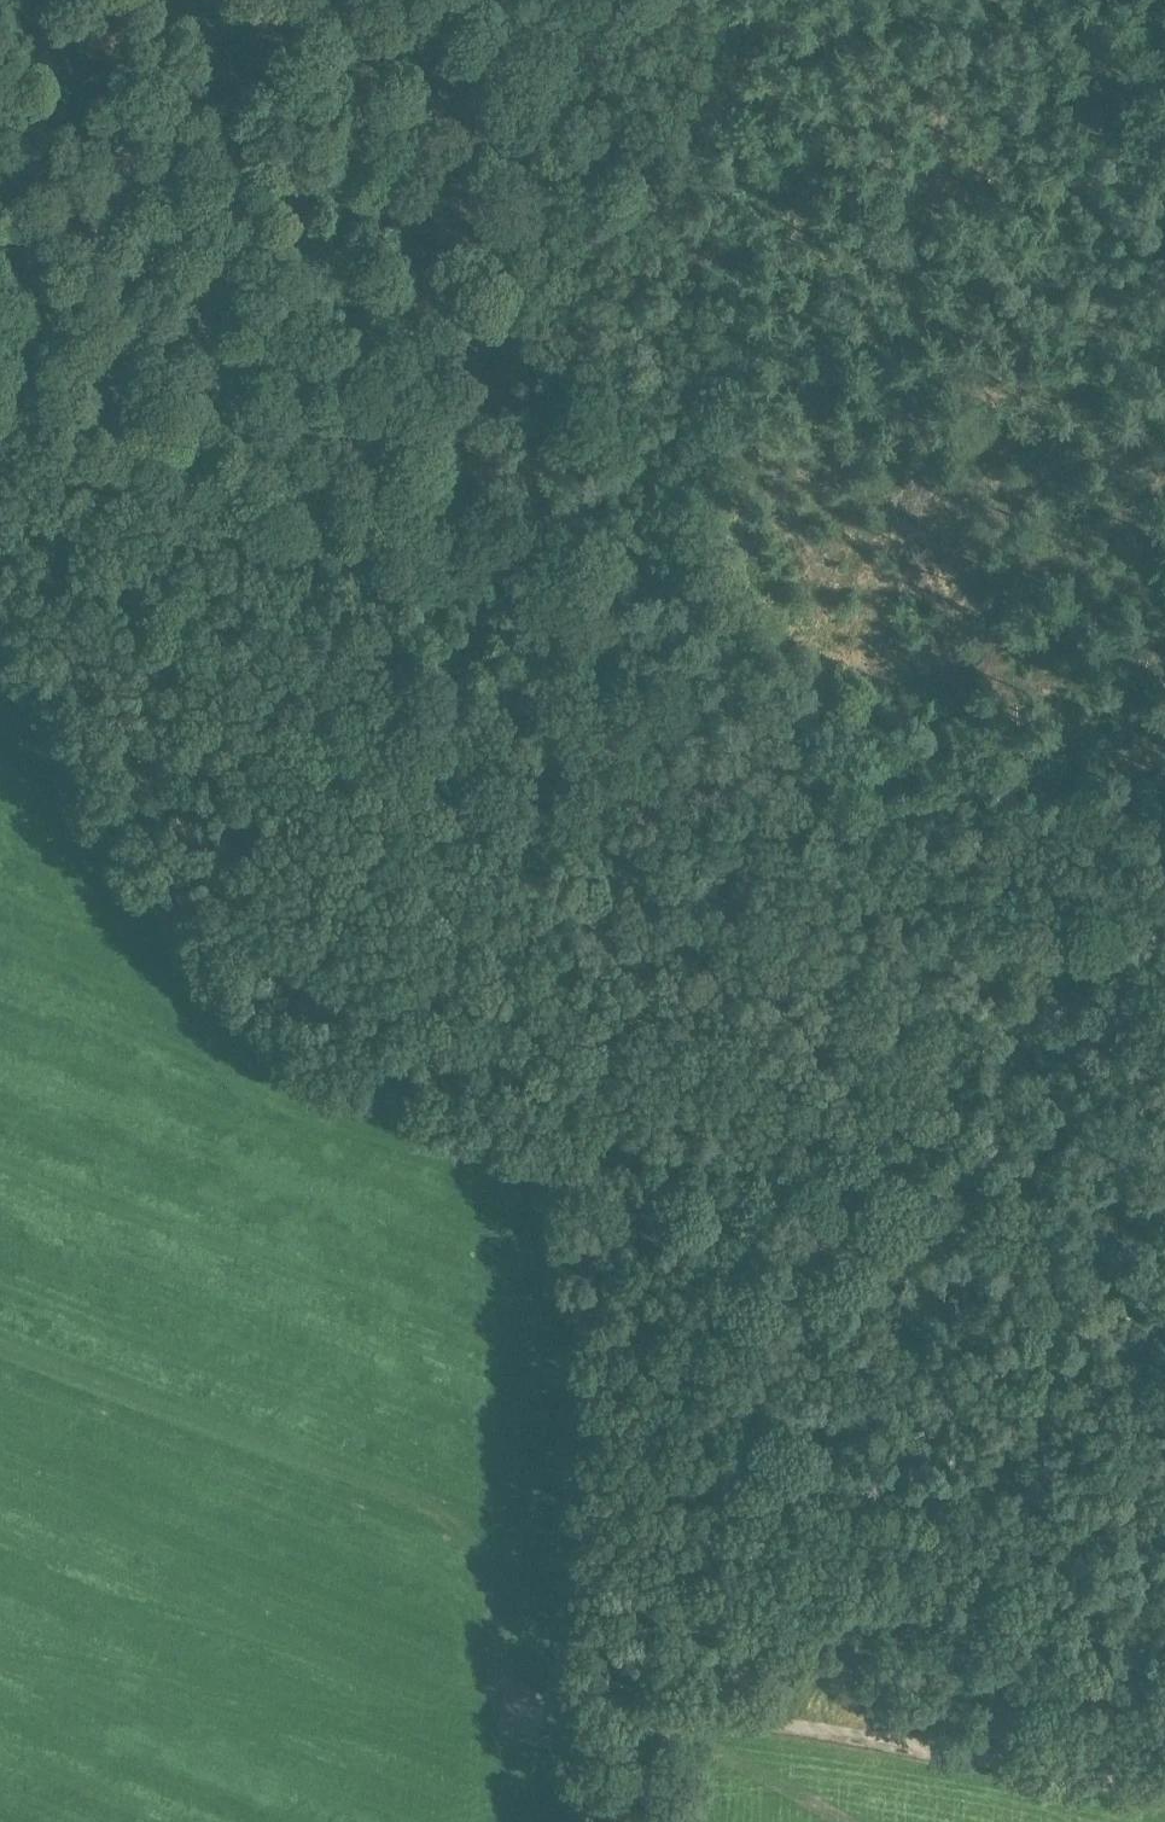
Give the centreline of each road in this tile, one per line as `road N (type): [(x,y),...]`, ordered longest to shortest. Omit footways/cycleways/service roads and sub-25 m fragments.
road 1 (track): [(683,1705),(1164,1788)]

